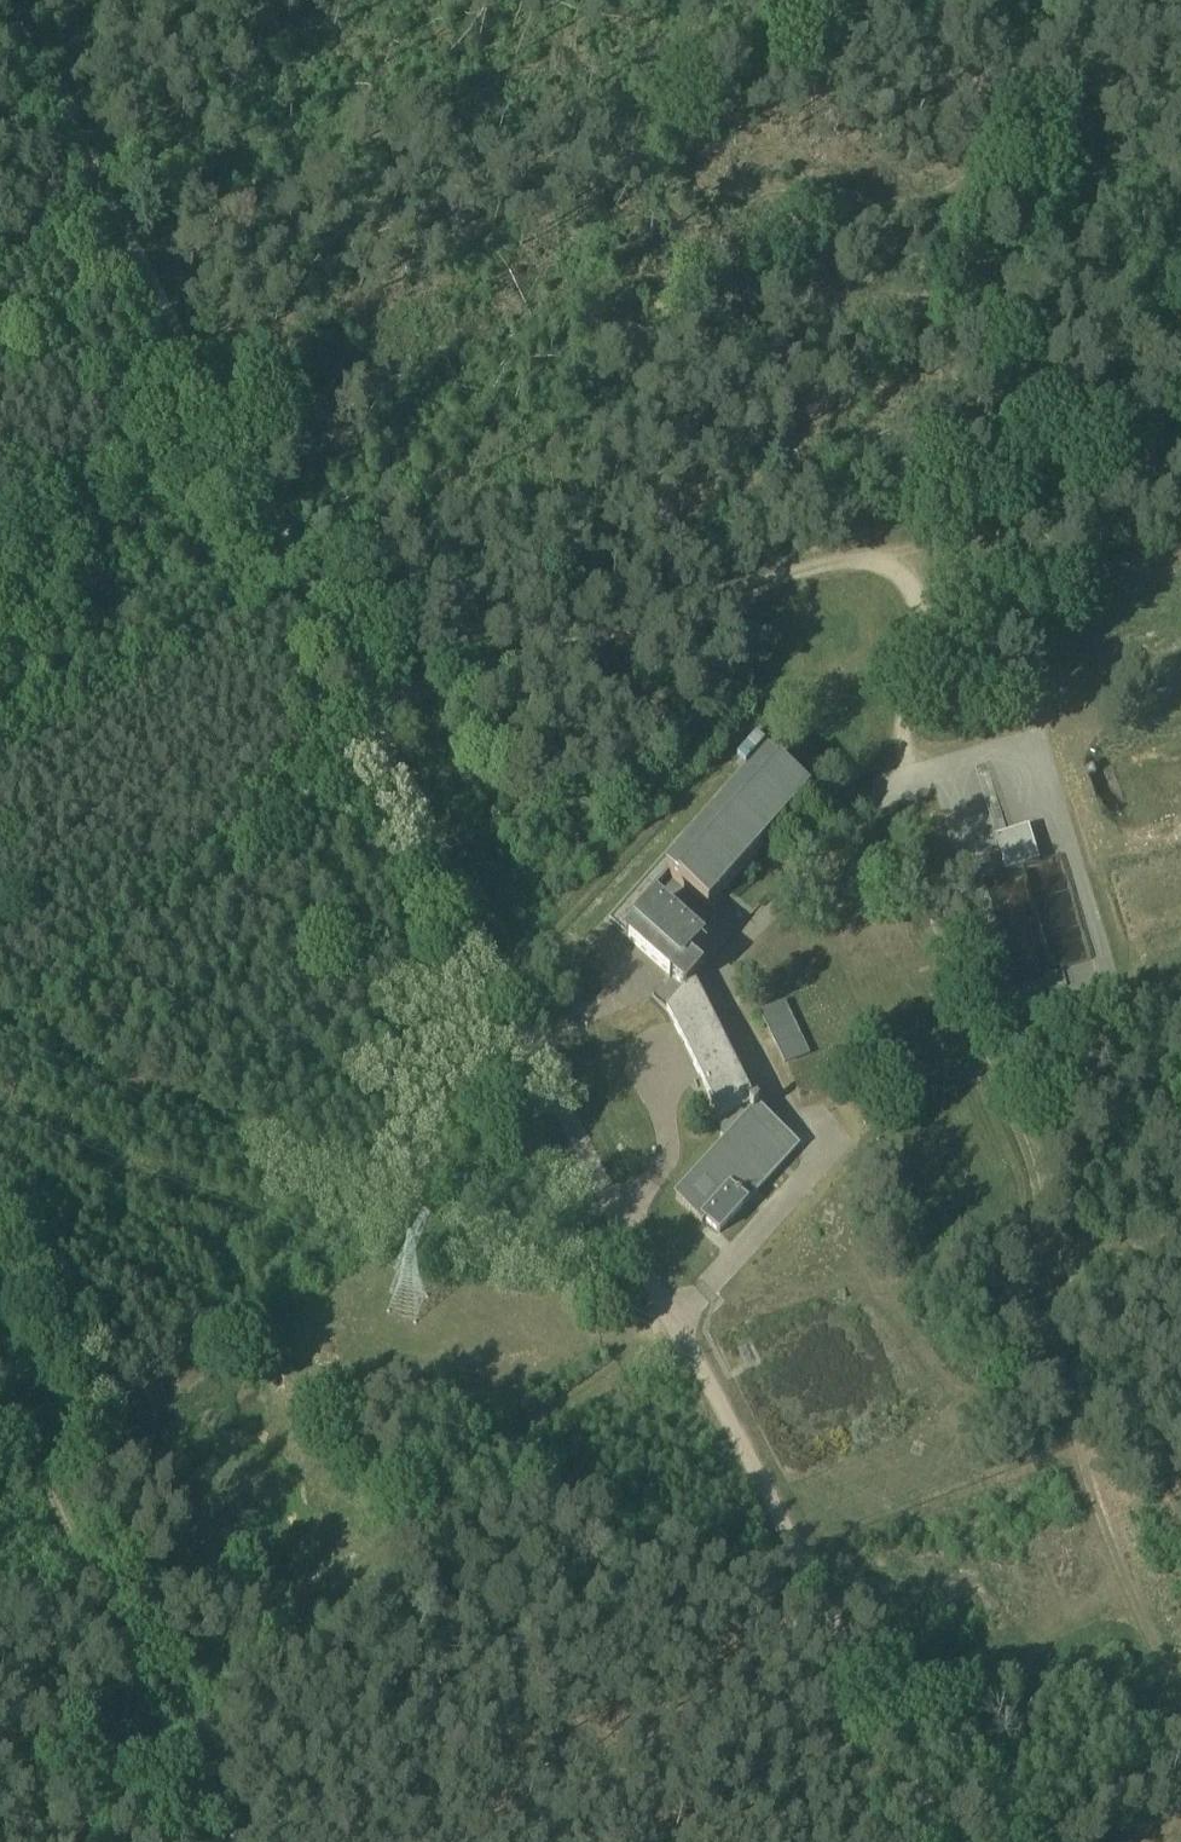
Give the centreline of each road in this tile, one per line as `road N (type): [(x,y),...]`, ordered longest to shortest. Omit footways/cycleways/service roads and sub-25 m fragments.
road 1 (track): [(944,1841),(2,0)]

